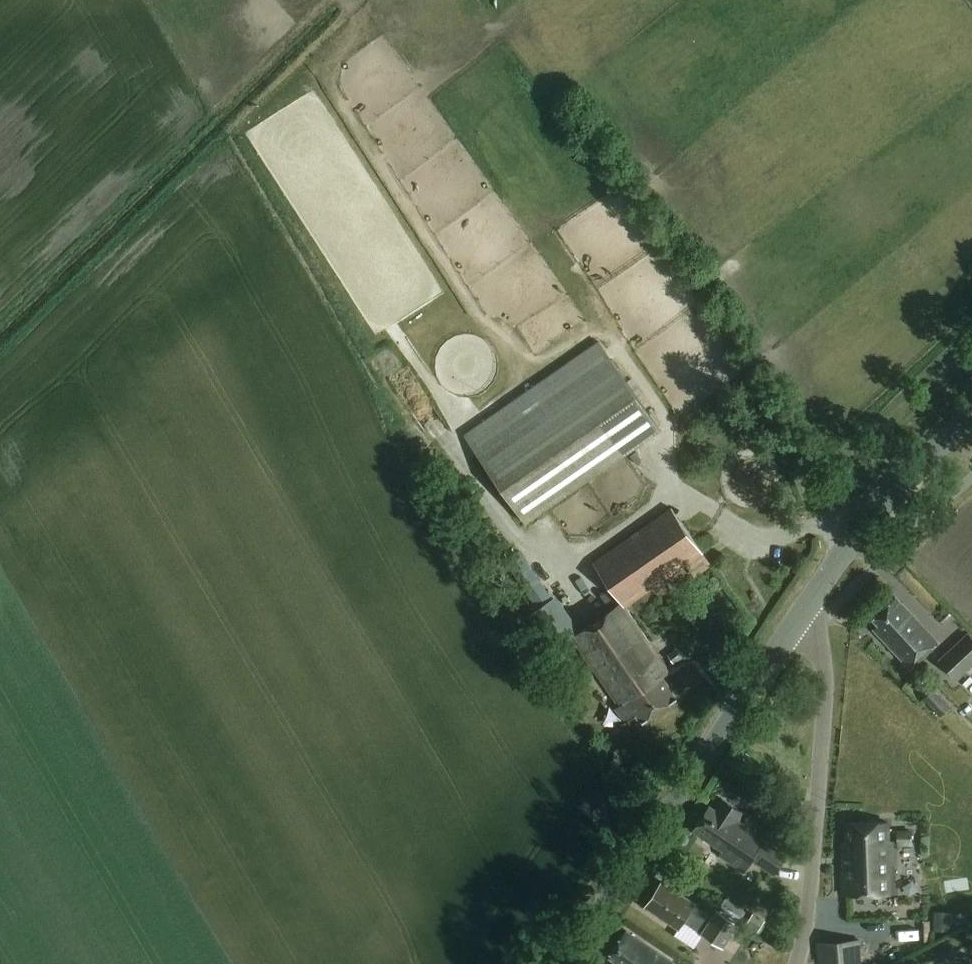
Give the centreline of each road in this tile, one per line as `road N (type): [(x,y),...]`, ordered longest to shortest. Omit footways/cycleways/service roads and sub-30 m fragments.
road 1 (tertiary): [(567,963),(799,617)]
road 2 (unclassified): [(797,963),(826,670),(799,617)]
road 3 (tertiary): [(799,617),(852,542),(971,414)]

